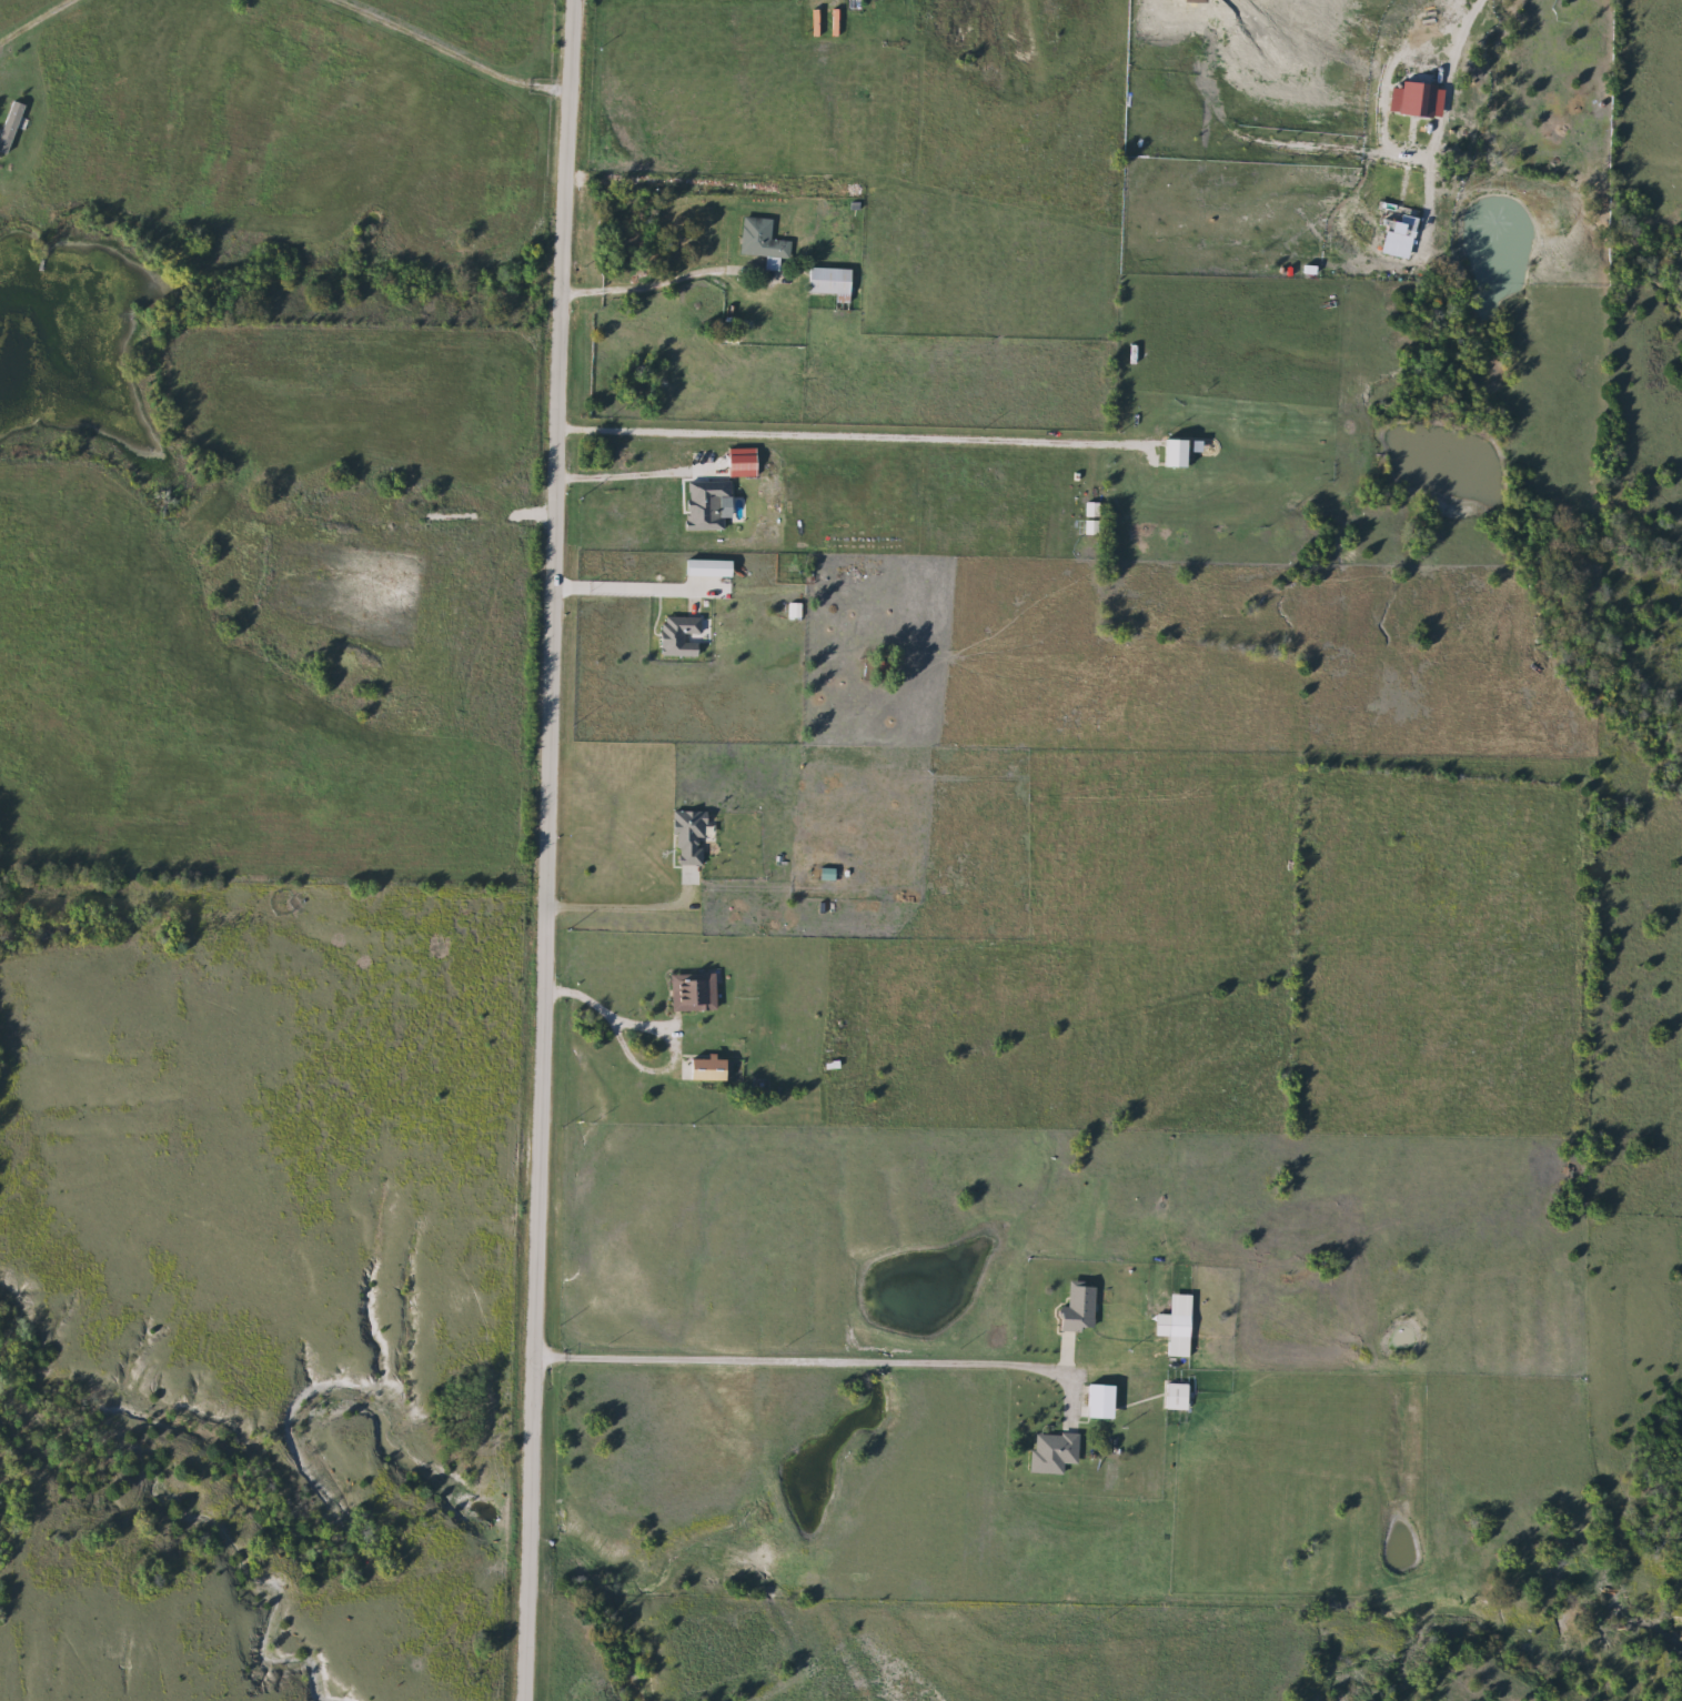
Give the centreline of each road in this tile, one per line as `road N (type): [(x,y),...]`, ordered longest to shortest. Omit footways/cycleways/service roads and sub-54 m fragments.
road 1 (residential): [(574,0),(557,290),(521,1700)]
road 2 (residential): [(557,300),(501,315),(363,305),(112,321),(17,304)]

